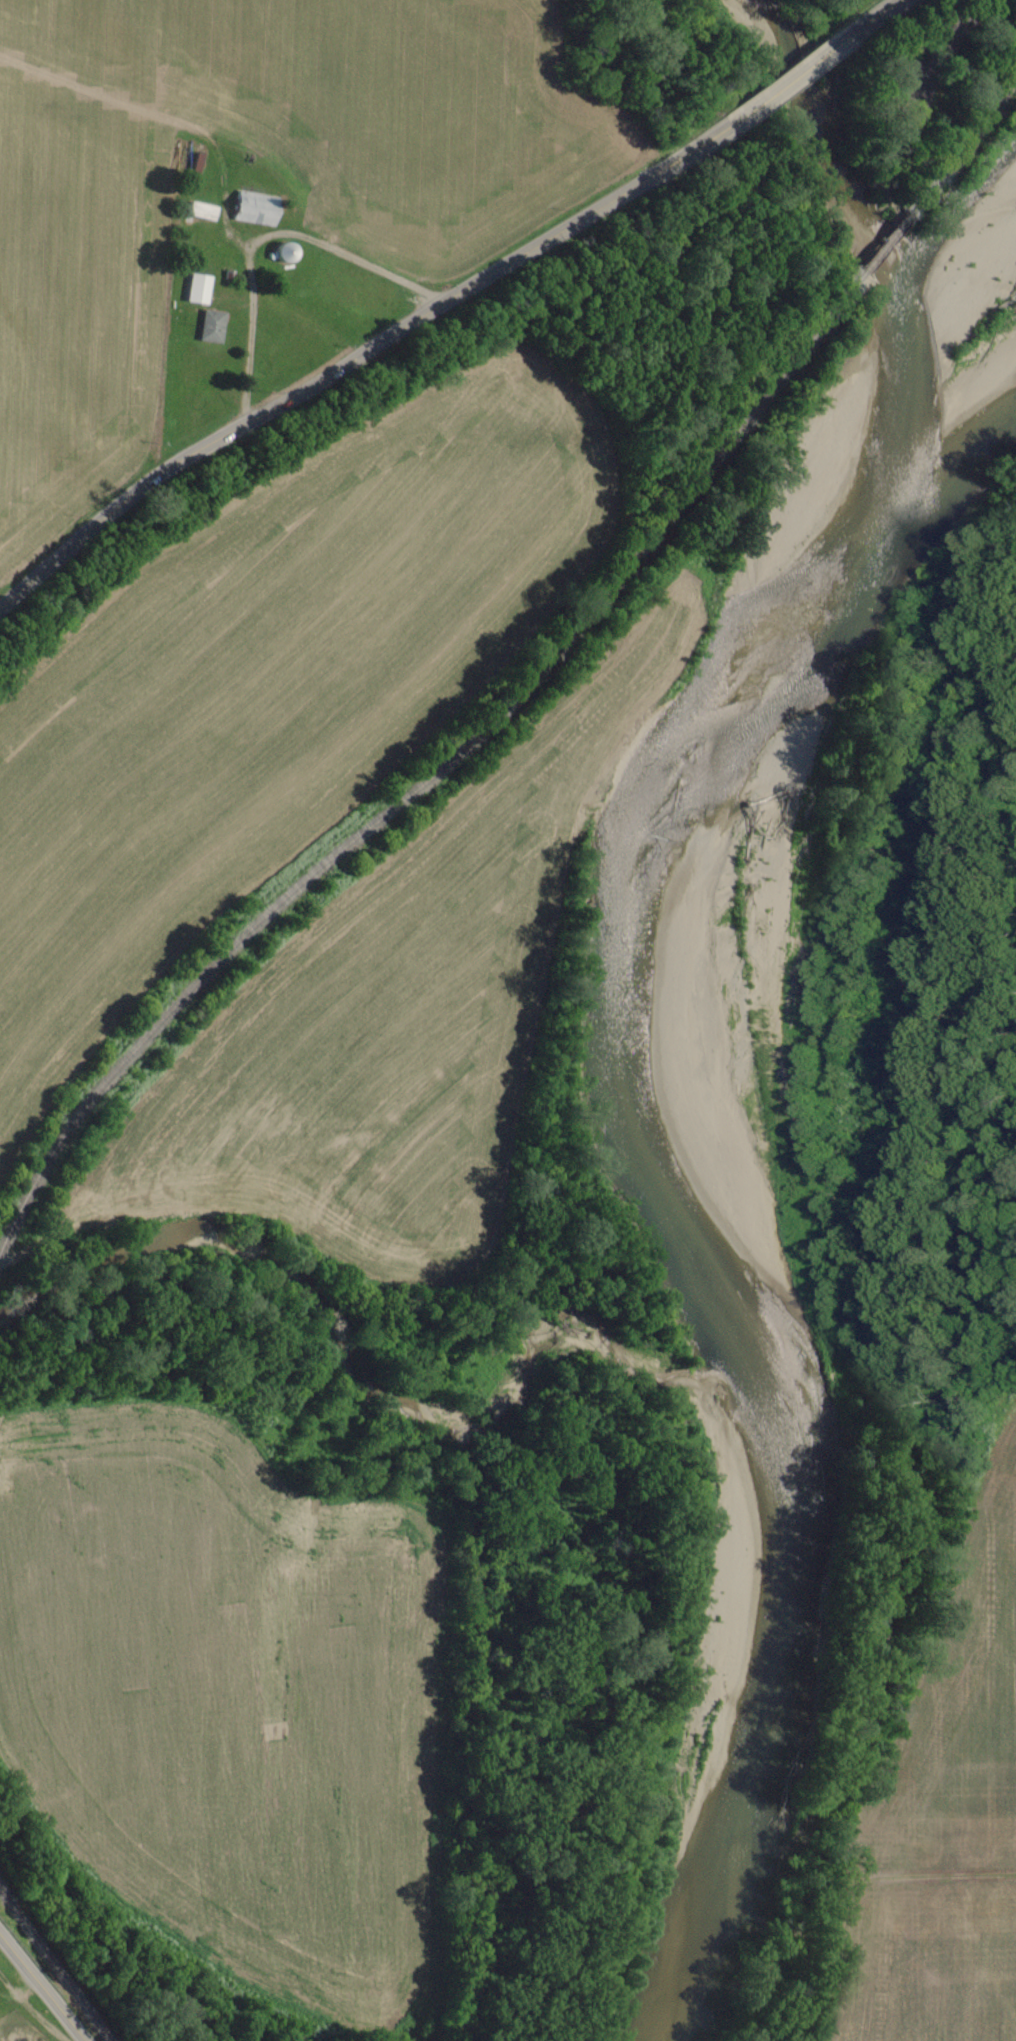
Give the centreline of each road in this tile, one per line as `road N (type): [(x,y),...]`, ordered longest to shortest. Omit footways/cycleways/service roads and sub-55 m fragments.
road 1 (secondary): [(726,126),(156,475),(0,604)]
road 2 (secondary): [(855,31),(726,126)]
road 3 (secondary): [(0,1938),(83,2040)]

